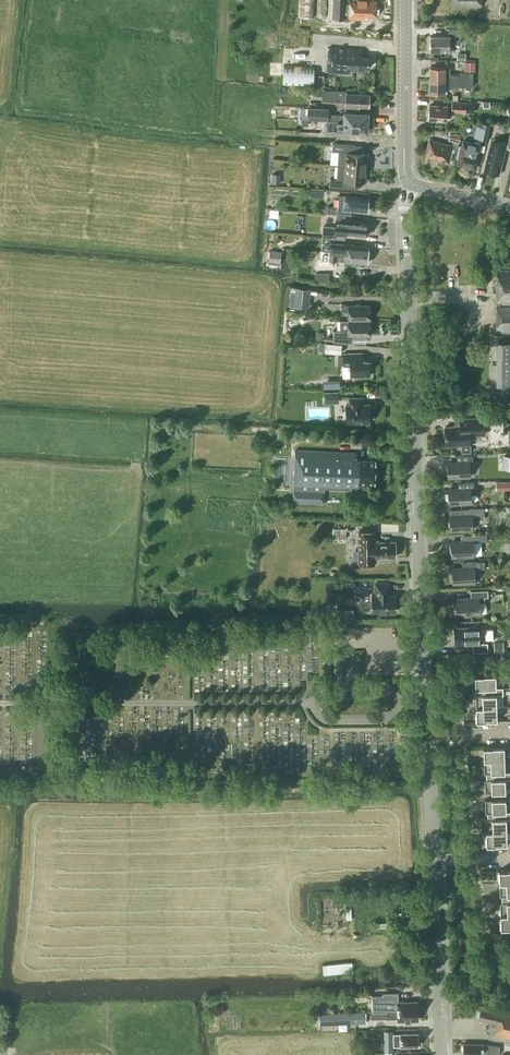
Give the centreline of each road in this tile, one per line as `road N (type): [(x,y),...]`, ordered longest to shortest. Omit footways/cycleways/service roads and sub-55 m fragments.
road 1 (tertiary): [(427,735),(405,211),(412,183)]
road 2 (tertiary): [(443,1054),(435,861)]
road 3 (secondary): [(412,183),(405,164),(405,0)]
road 4 (tertiary): [(435,861),(427,735)]

